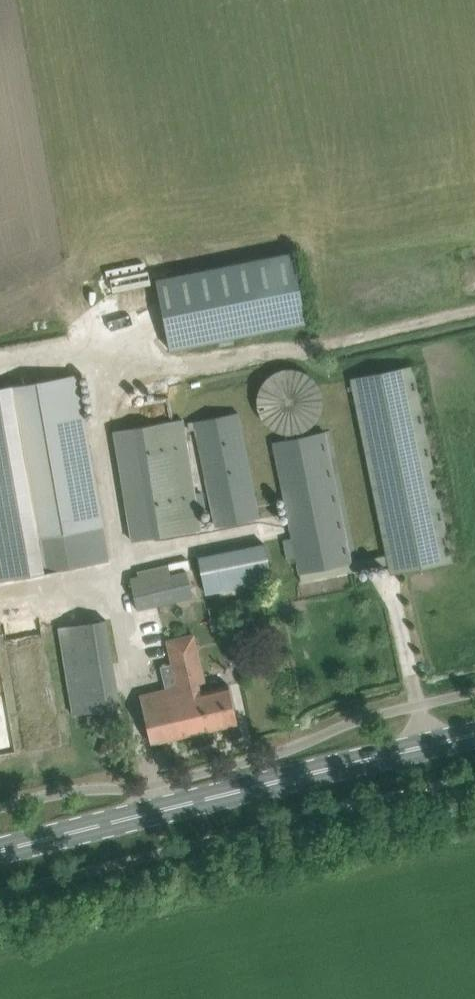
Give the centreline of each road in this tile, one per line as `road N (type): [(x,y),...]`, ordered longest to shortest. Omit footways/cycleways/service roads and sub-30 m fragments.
road 1 (track): [(0,355),(46,351),(92,363),(116,386),(474,312)]
road 2 (primary): [(0,854),(474,736)]

